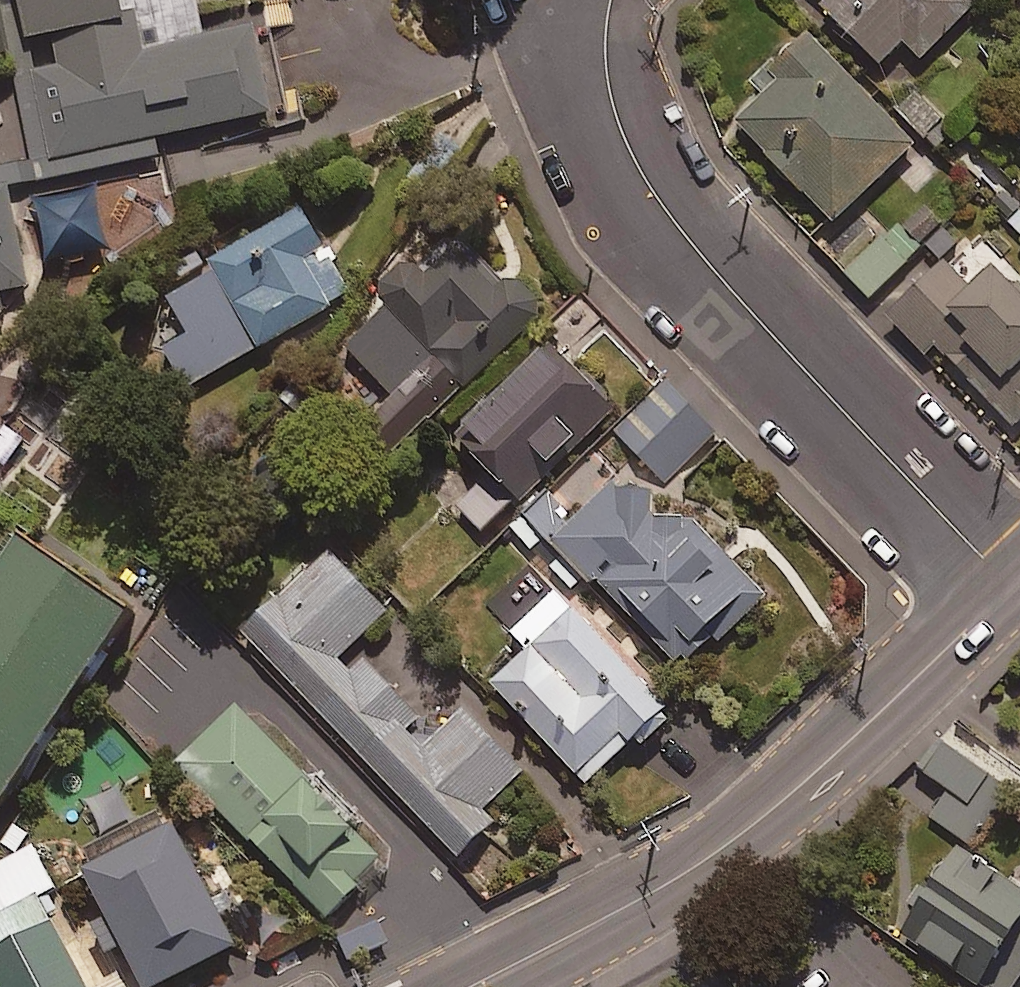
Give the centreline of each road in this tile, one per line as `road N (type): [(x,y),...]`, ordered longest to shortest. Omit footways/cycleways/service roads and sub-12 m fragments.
road 1 (residential): [(1009,587),(655,198),(618,125),(605,57),(610,0)]
road 2 (tertiary): [(471,986),(621,911),(781,805),(1009,587)]

